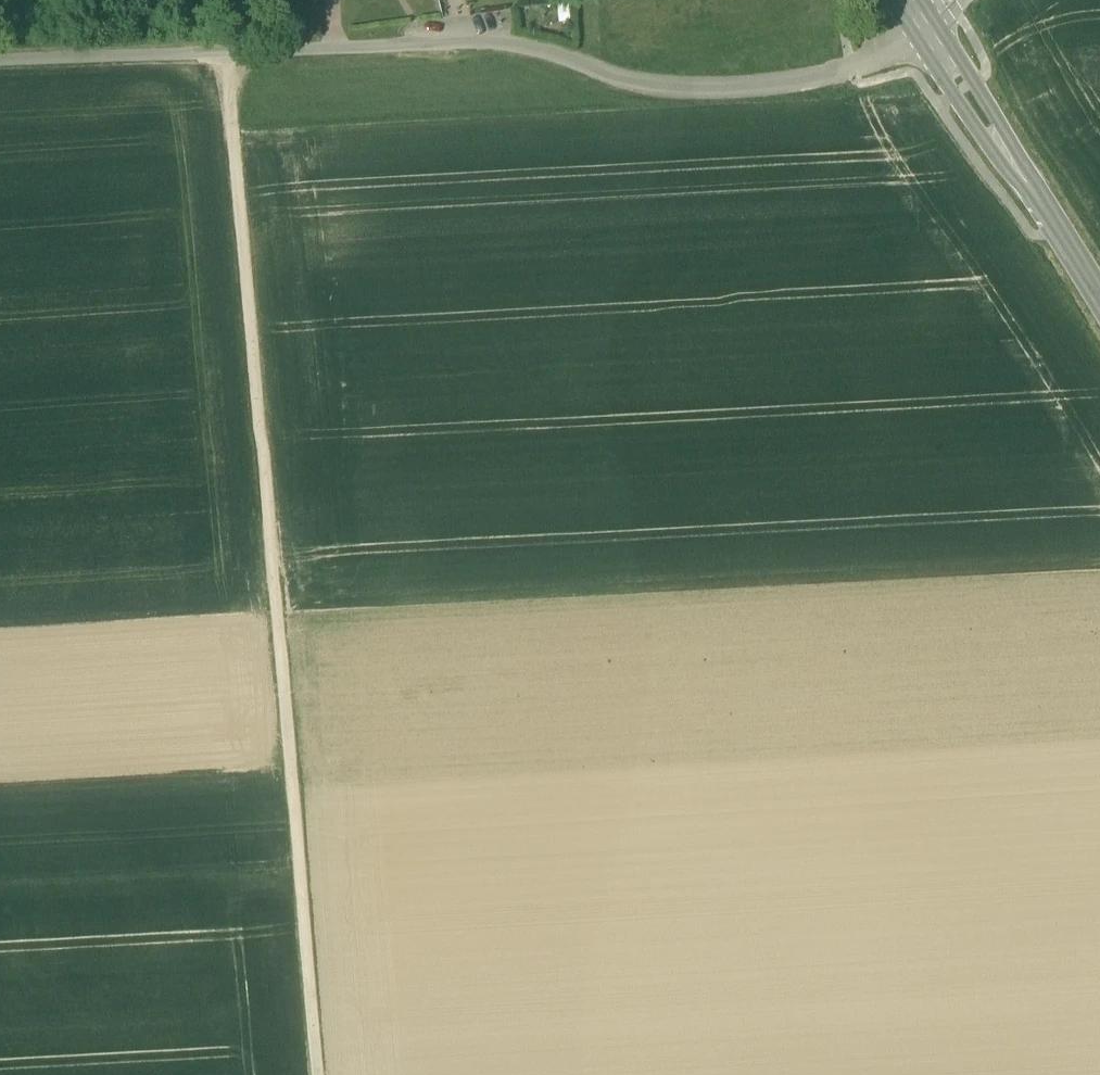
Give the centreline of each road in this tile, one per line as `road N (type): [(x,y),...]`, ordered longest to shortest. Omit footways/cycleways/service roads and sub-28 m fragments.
road 1 (track): [(240,45),(324,1074)]
road 2 (tertiary): [(922,16),(1099,291)]

